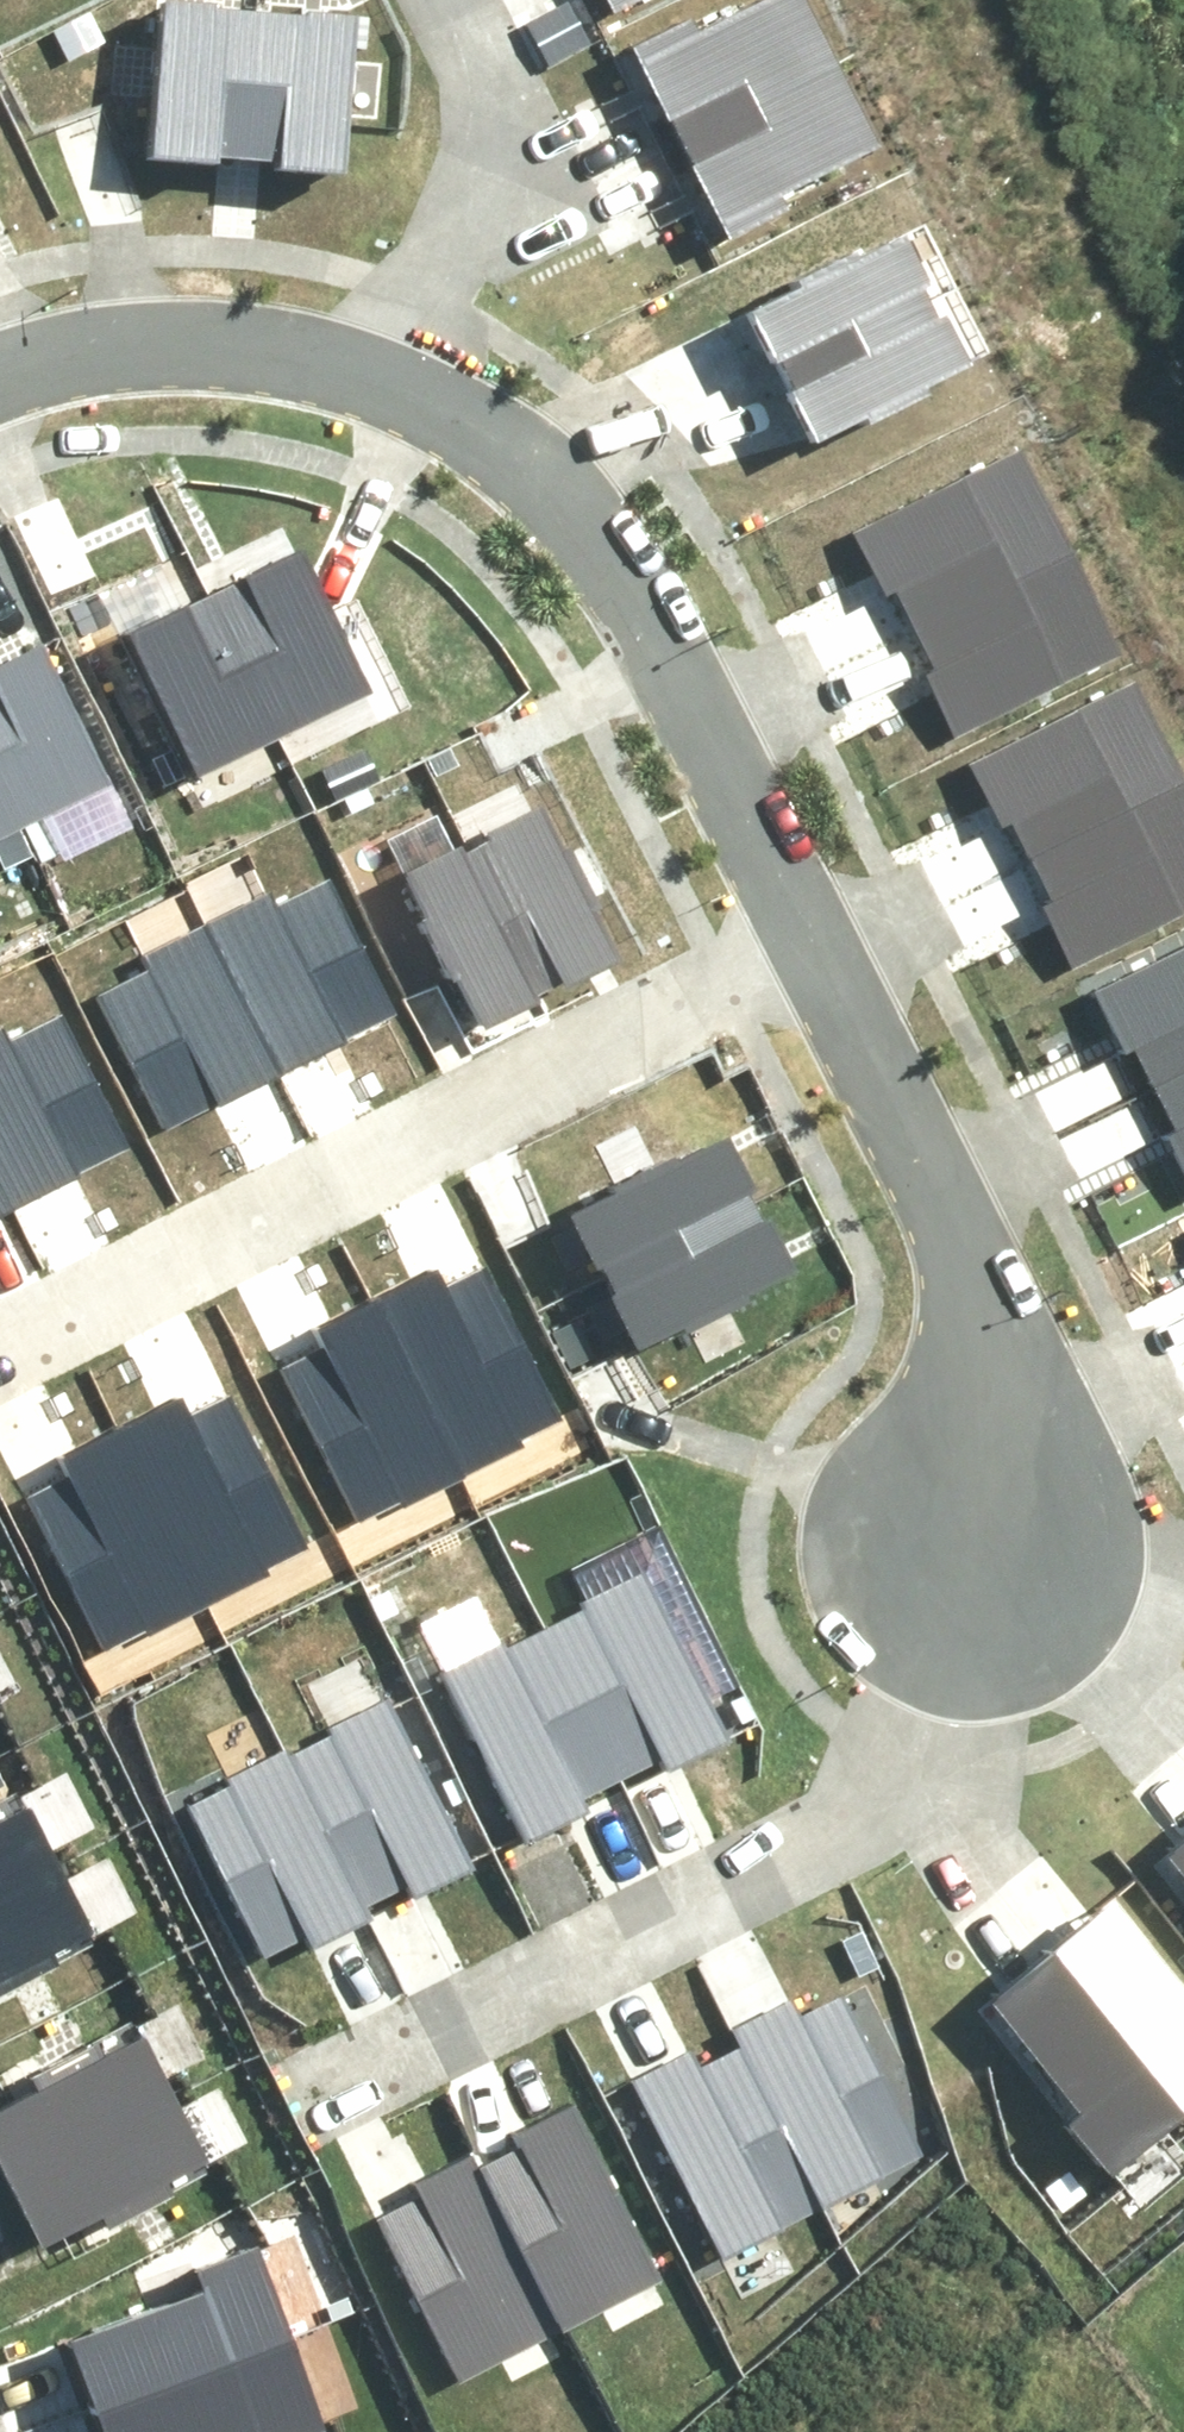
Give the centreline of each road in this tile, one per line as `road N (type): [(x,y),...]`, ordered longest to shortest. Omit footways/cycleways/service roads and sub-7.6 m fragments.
road 1 (residential): [(308,2074),(873,1827),(978,1515)]
road 2 (residential): [(0,1321),(797,916)]
road 3 (residential): [(381,370),(482,435),(560,509),(611,584),(797,916)]
road 4 (residential): [(797,916),(940,1218),(970,1303),(978,1515)]
road 5 (residential): [(381,370),(500,94),(452,0)]
road 6 (residential): [(0,353),(87,333),(202,335),(381,370)]

